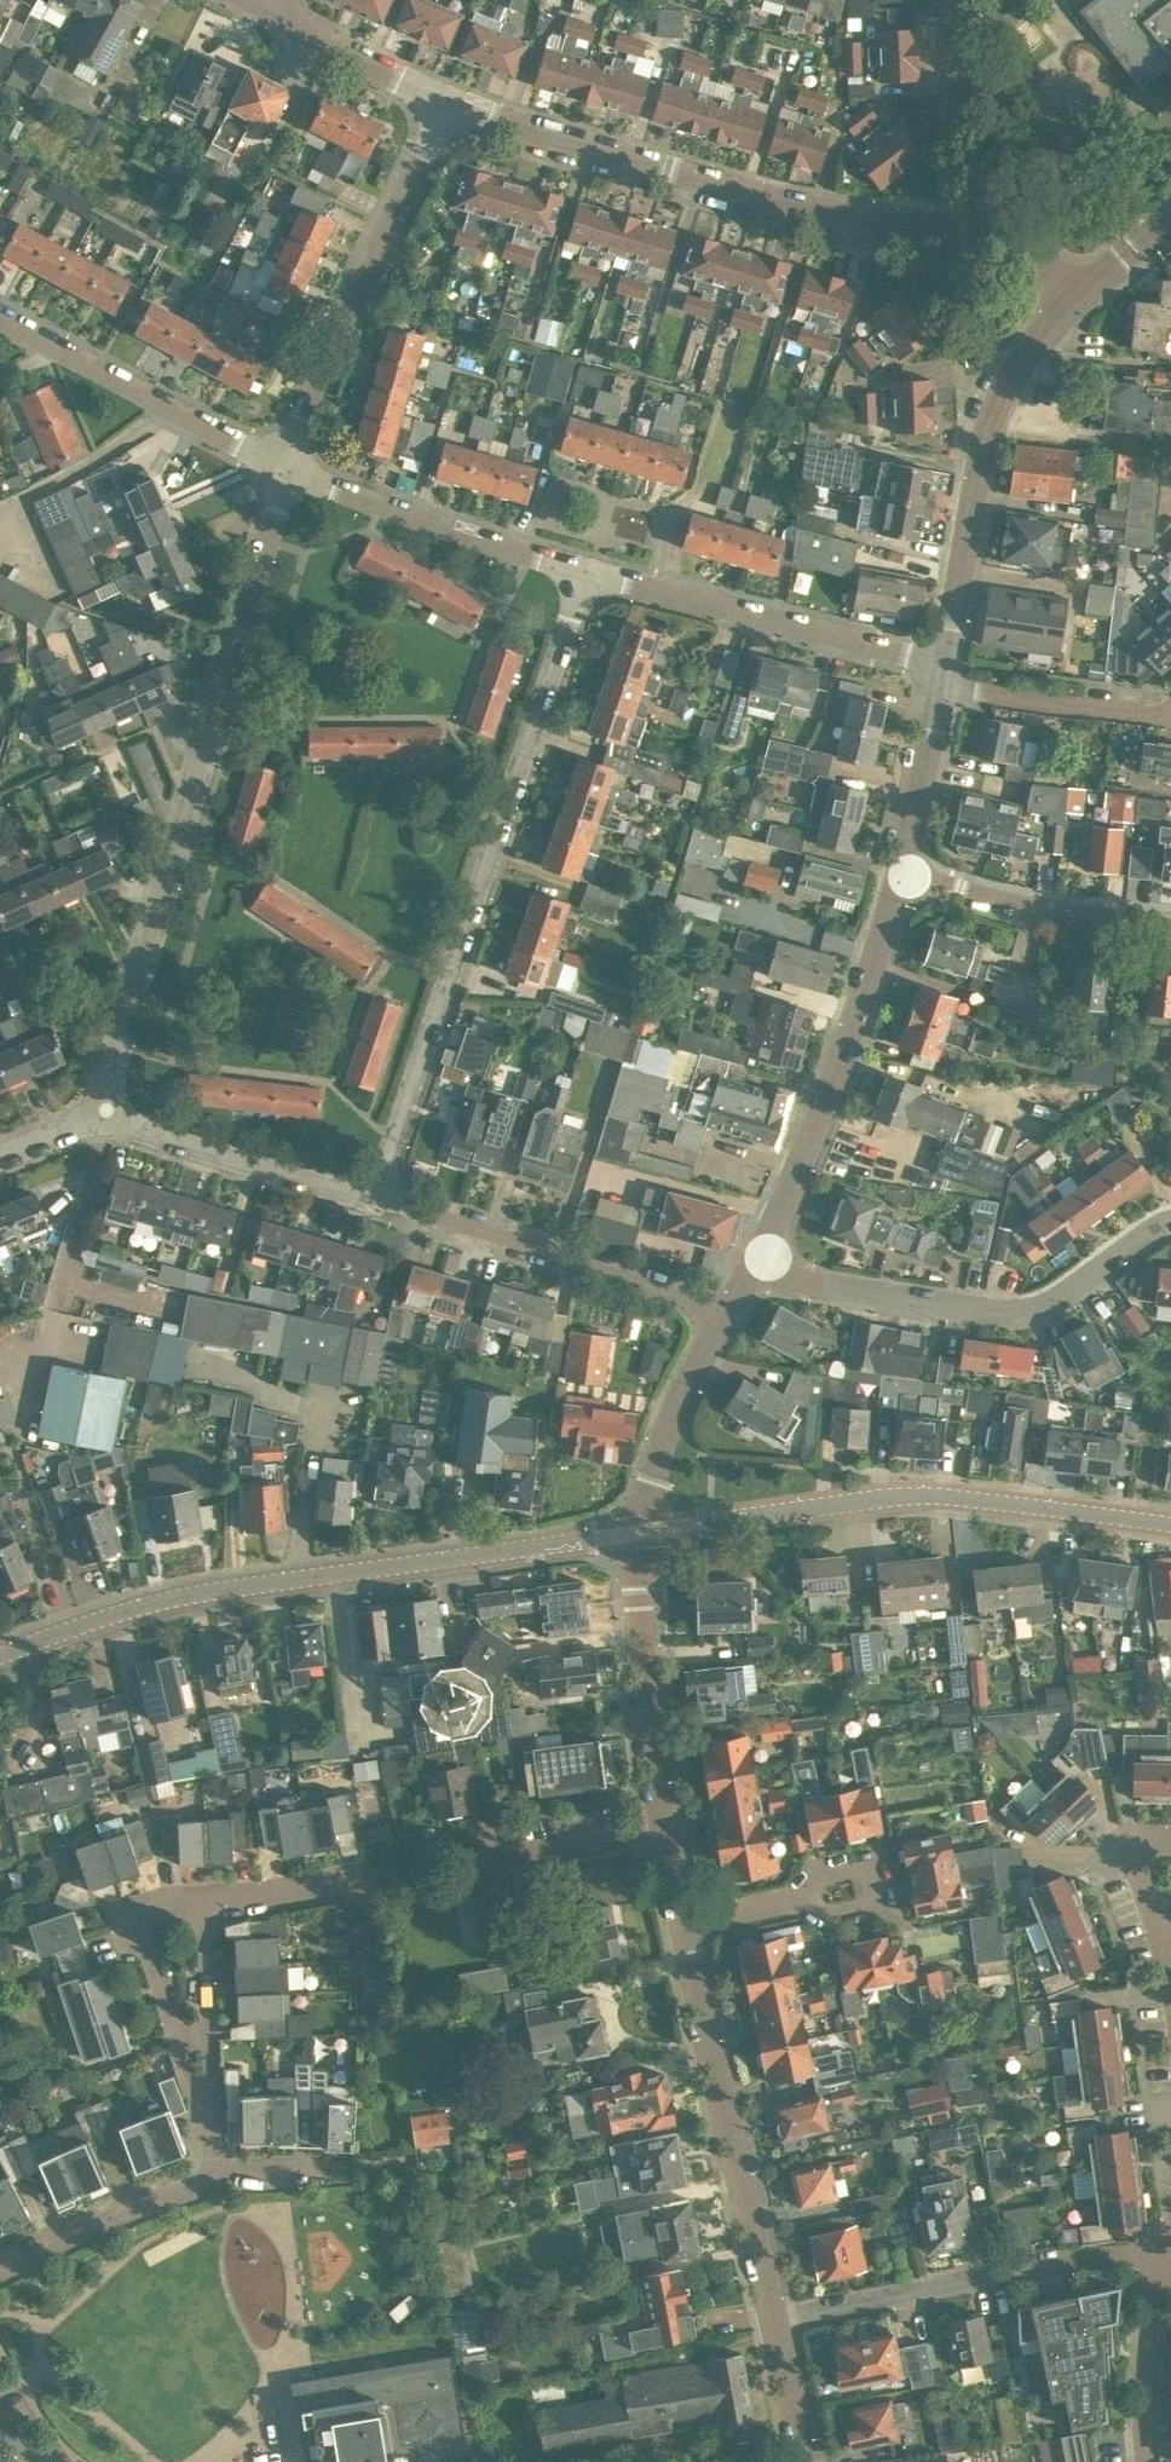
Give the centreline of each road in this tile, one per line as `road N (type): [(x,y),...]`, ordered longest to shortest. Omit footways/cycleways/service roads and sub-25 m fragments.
road 1 (residential): [(104,1120),(287,468)]
road 2 (residential): [(1084,297),(1004,236),(793,204),(447,98)]
road 3 (residential): [(376,1197),(586,571)]
road 4 (residential): [(0,1655),(205,1592),(642,1531)]
road 5 (tertiary): [(1170,1524),(915,1494),(642,1531)]
road 6 (residential): [(1170,1222),(1030,1309),(752,1270)]
road 7 (tertiary): [(752,1270),(828,1087),(900,873)]
road 8 (residential): [(775,2323),(682,1922)]
road 9 (tertiary): [(946,665),(993,414),(1027,355),(1084,297)]
road 10 (residential): [(287,468),(373,251),(447,98)]
road 11 (residential): [(775,2323),(1051,2264),(1127,2257),(1164,2266)]
road 12 (residential): [(946,665),(586,571)]
road 13 (residential): [(725,1315),(376,1197)]
road 14 (residential): [(586,571),(287,468)]
road 15 (residential): [(663,1828),(646,1713),(637,1586),(642,1531)]
road 16 (residential): [(210,2134),(141,1930),(156,1910),(202,1902)]
road 17 (residential): [(104,1120),(376,1197)]
road 18 (residential): [(1170,924),(1018,906),(900,873)]
road 19 (residential): [(287,468),(53,346)]
road 20 (residential): [(0,2275),(217,2175)]
road 21 (tertiary): [(642,1531),(677,1401),(725,1315)]
road 22 (residential): [(210,2134),(202,1902)]
road 23 (residential): [(942,686),(1148,714),(1170,707)]
road 24 (residential): [(682,1922),(876,1886)]
road 25 (residential): [(1148,2461),(1148,2361),(1164,2266)]
road 26 (residential): [(447,98),(272,11)]
road 27 (tertiary): [(900,873),(942,686)]
road 28 (residential): [(480,1861),(663,1828)]
road 29 (residential): [(202,1902),(358,1880)]
road 30 (residential): [(805,2461),(775,2323)]
road 31 (residential): [(217,2175),(244,2168),(348,2170)]

